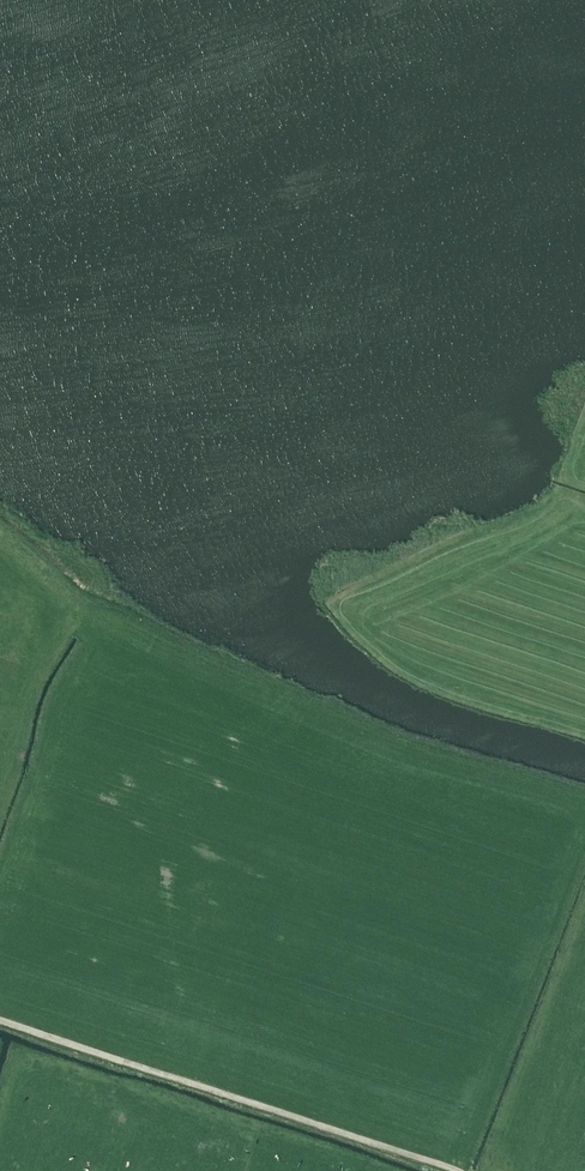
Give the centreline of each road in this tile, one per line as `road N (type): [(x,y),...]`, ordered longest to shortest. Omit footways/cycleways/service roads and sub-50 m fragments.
road 1 (track): [(454,1170),(0,1022)]

